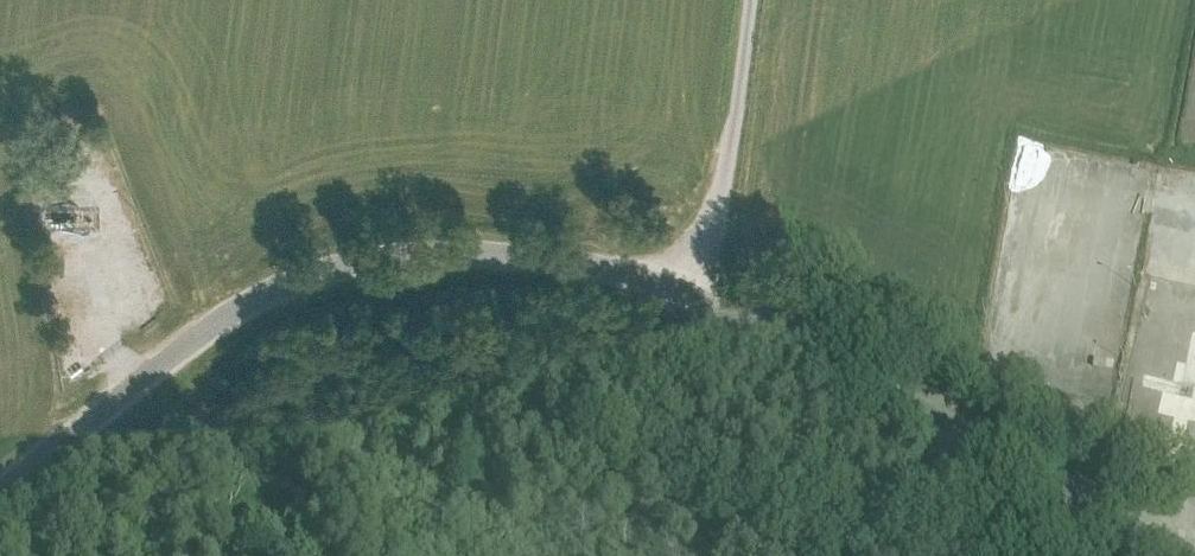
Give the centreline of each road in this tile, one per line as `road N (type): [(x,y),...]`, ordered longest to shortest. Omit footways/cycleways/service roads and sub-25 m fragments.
road 1 (unclassified): [(1179,555),(815,349),(690,296),(492,249),(412,248),(348,258),(215,320),(0,497)]
road 2 (track): [(690,296),(721,204),(747,0)]
road 3 (track): [(215,320),(258,475),(296,555)]

